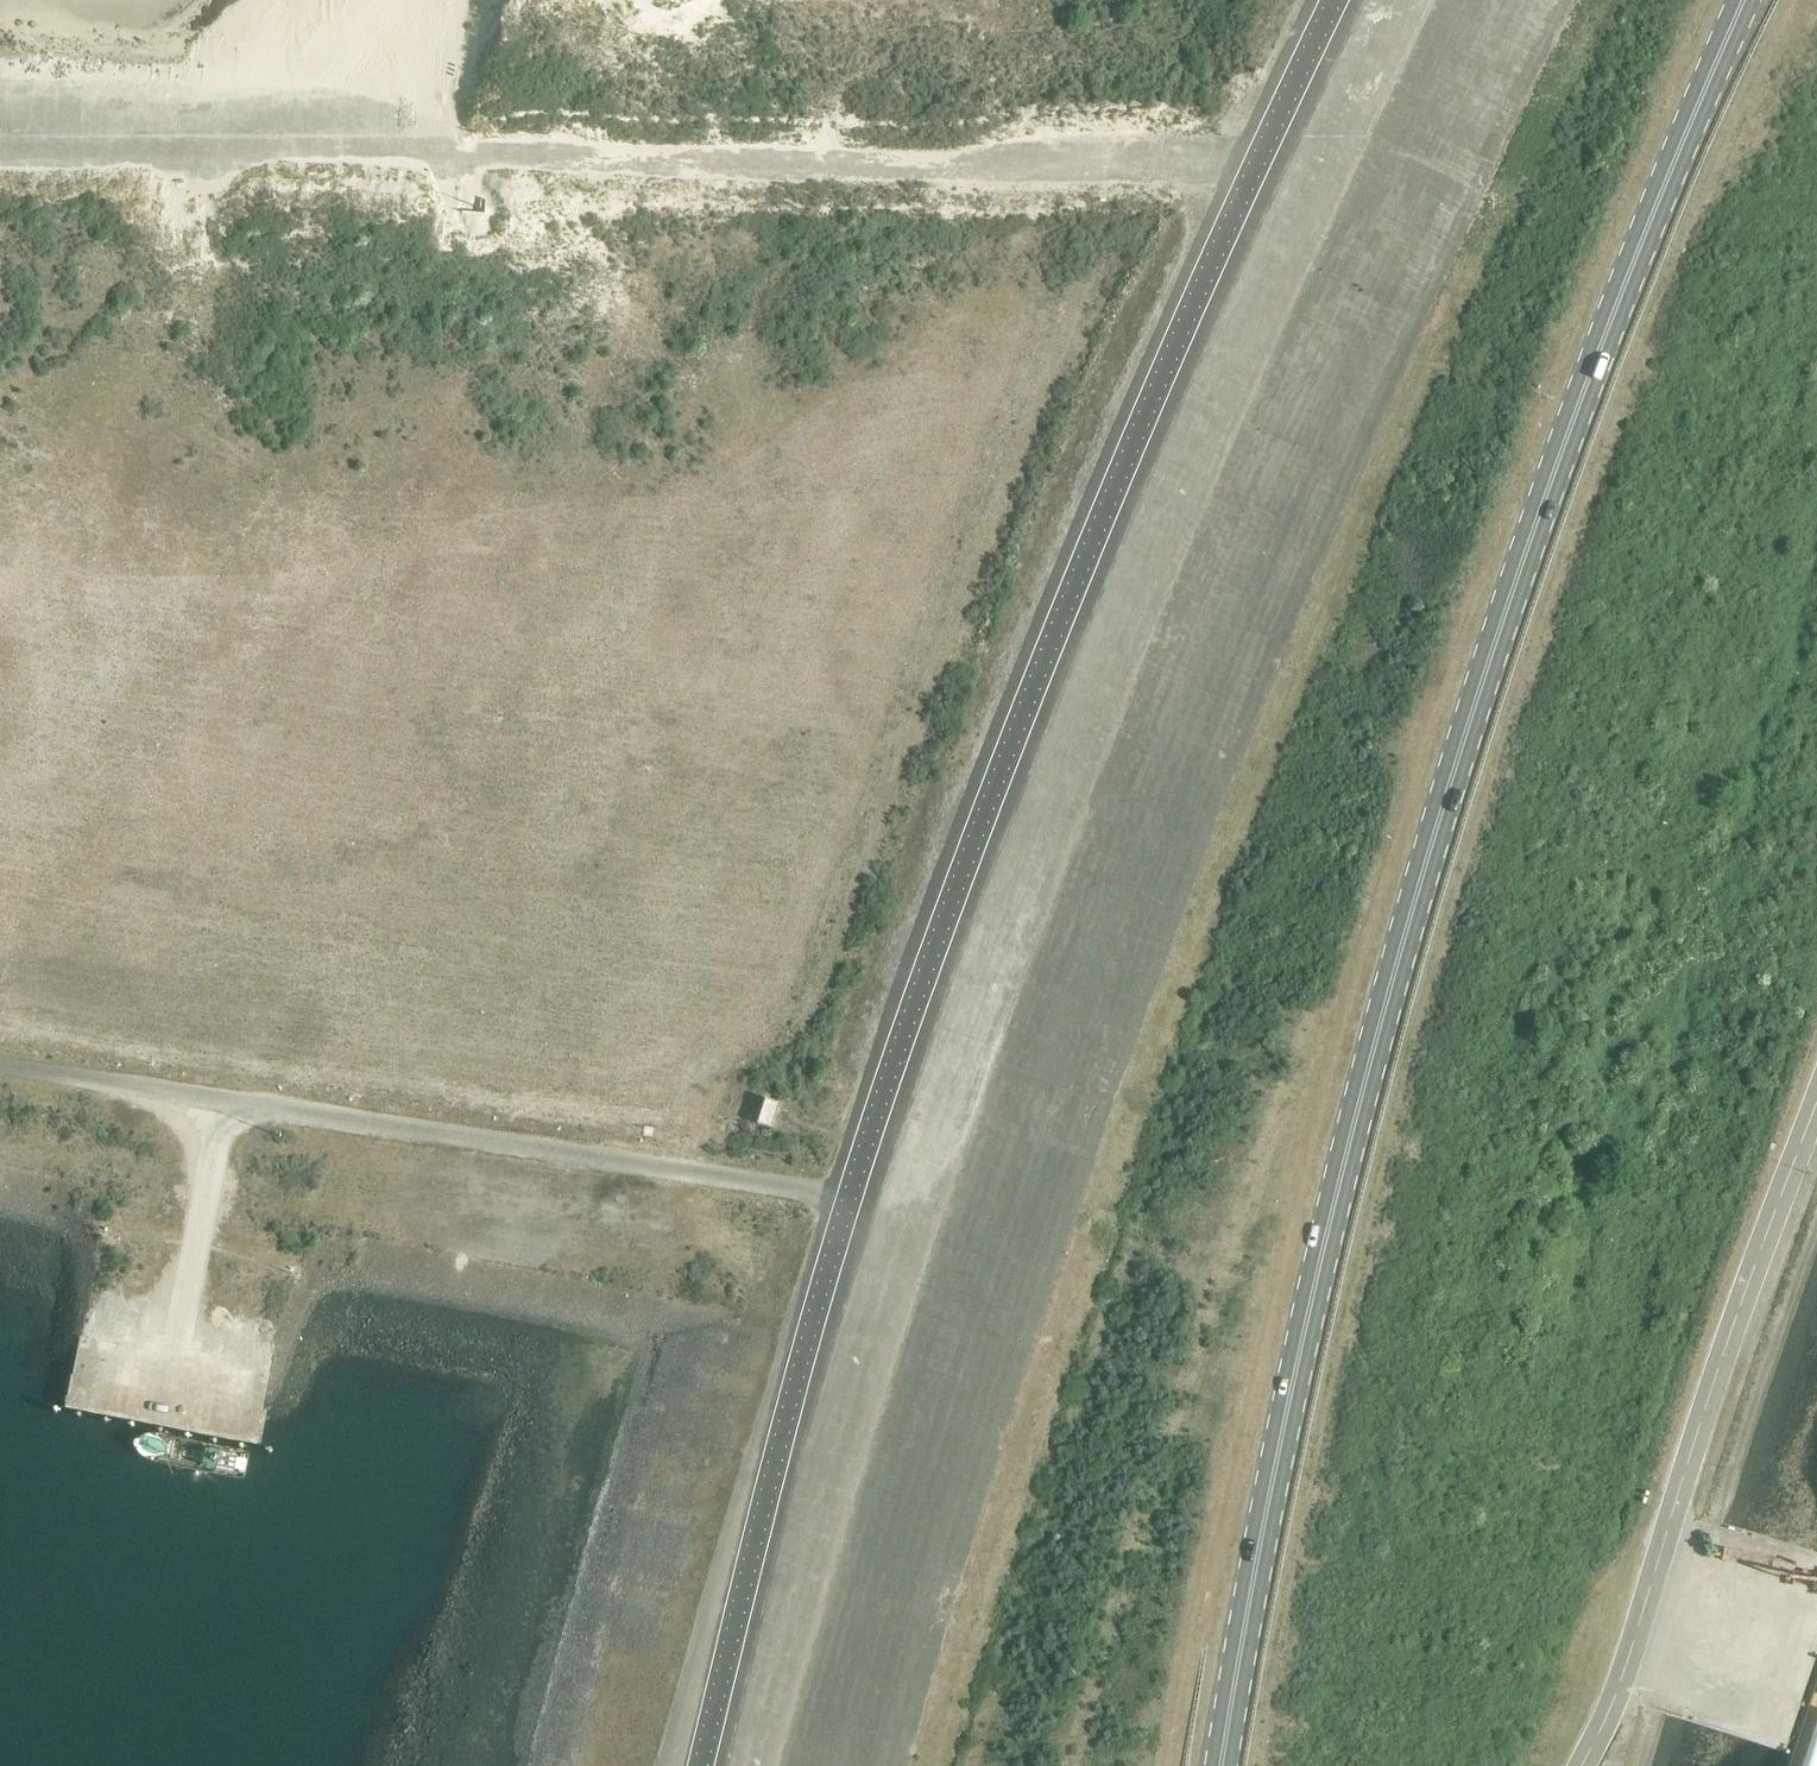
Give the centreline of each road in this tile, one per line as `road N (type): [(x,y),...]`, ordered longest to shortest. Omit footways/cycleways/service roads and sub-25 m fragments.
road 1 (unclassified): [(700,1765),(847,1196),(949,905),(1143,415),(1334,0)]
road 2 (primary): [(1215,1765),(1293,1360),(1398,934),(1523,551),(1742,0)]
road 3 (unclassified): [(1582,1765),(1629,1654),(1733,1321),(1816,1091)]

